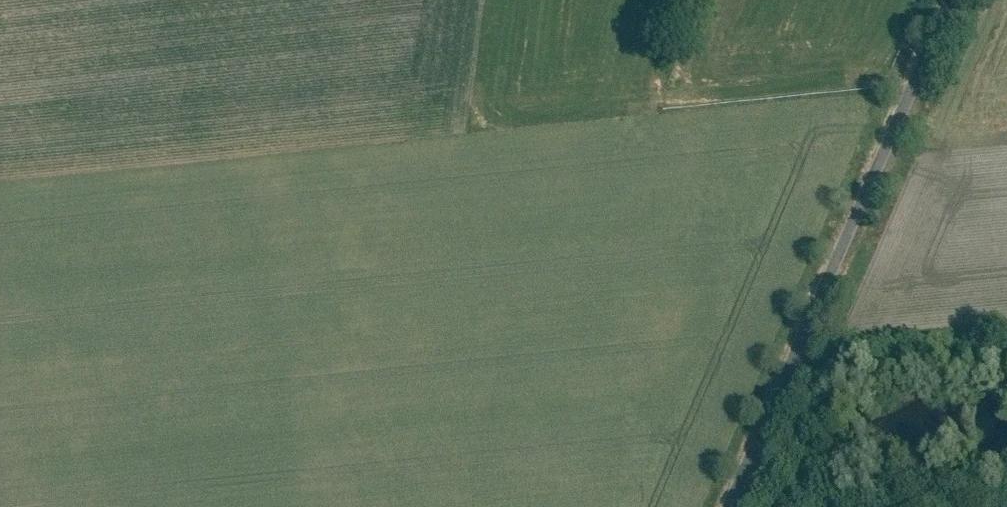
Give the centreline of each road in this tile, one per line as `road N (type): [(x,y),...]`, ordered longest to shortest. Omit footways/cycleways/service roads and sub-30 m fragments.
road 1 (unclassified): [(954,0),(732,506)]

